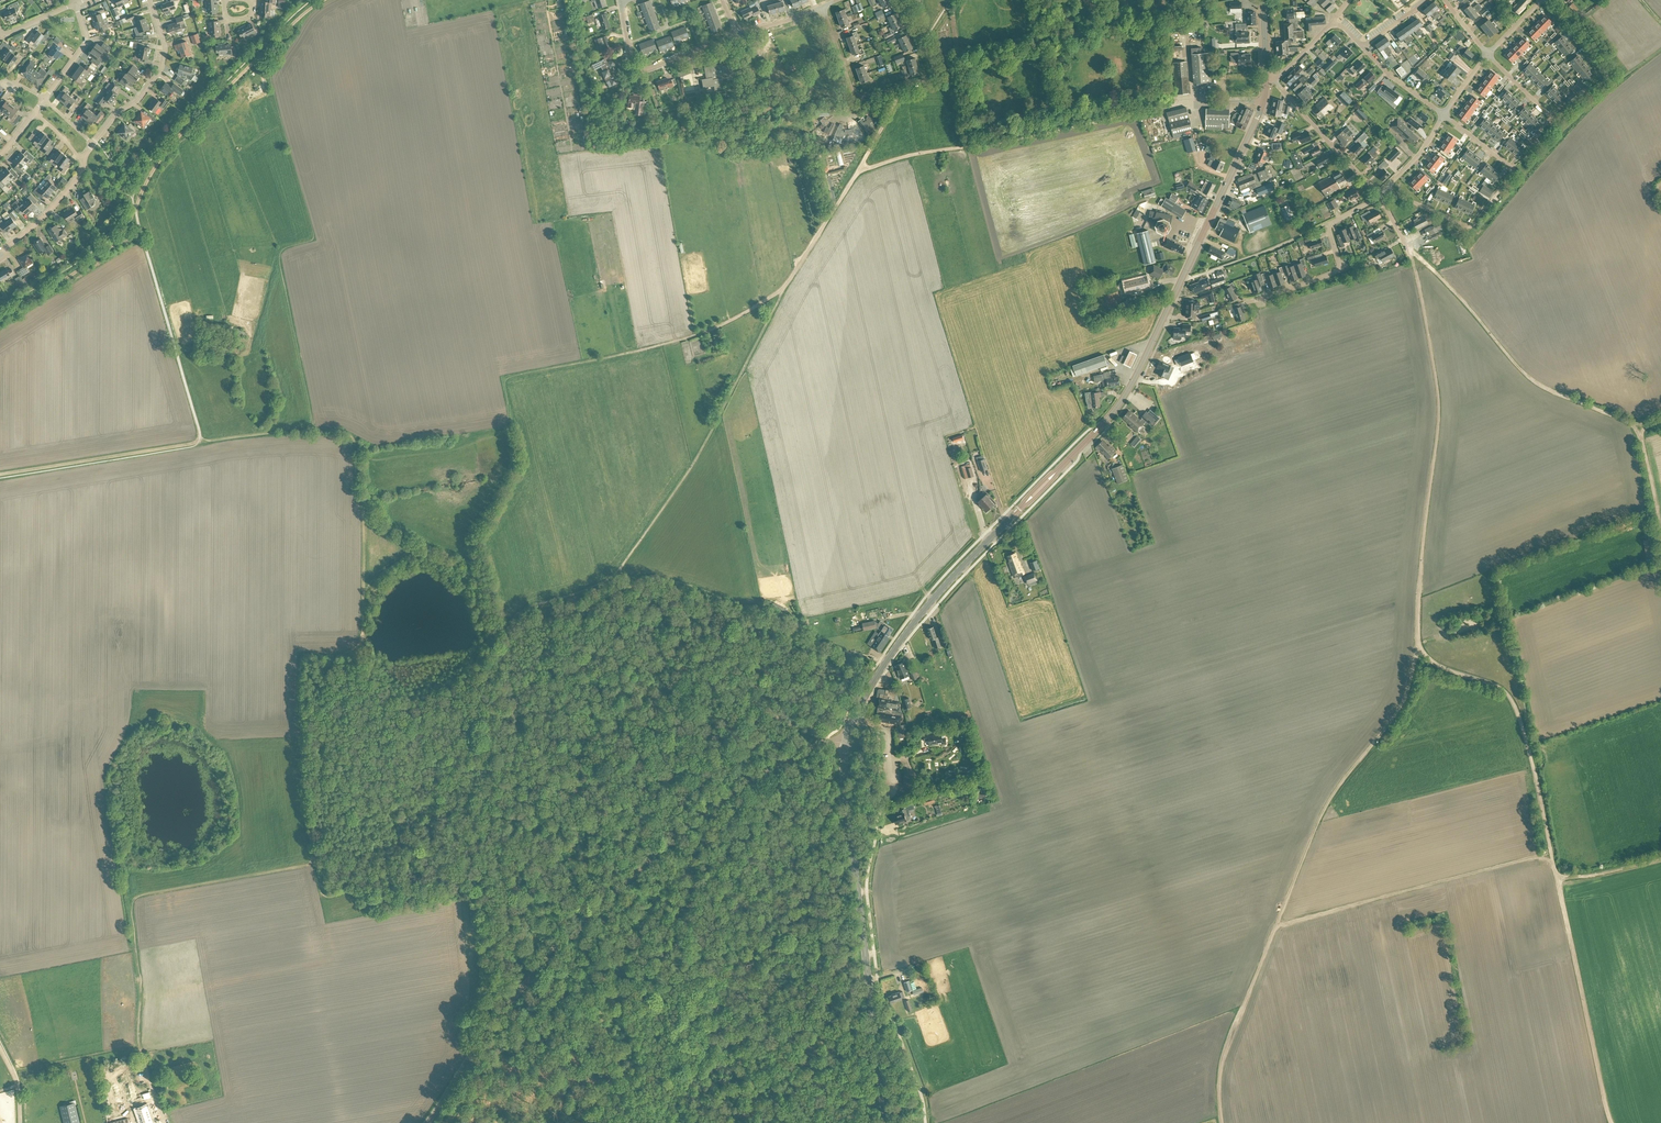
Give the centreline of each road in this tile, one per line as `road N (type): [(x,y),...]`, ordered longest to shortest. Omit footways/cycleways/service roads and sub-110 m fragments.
road 1 (secondary): [(845,743),(916,619),(1118,406),(1265,100)]
road 2 (track): [(144,1062),(133,900),(312,861),(300,664),(308,653),(359,649),(363,603)]
road 3 (tertiary): [(426,1122),(512,1000),(626,880),(724,799),(815,746),(845,743)]
road 4 (track): [(1221,1122),(1224,1054),(1320,818),(1398,709),(1419,644)]
road 5 (track): [(617,578),(689,469),(785,286),(859,171)]
road 6 (track): [(1419,644),(1438,405),(1411,256)]
road 7 (secondary): [(885,1122),(845,743)]
road 8 (track): [(565,941),(559,929),(578,772),(616,586)]
road 9 (track): [(785,286),(686,338),(508,378),(506,428)]
road 10 (track): [(859,171),(1161,107)]
road 11 (track): [(573,815),(353,878),(333,896),(321,892),(312,861)]
road 12 (track): [(1407,248),(1533,381),(1639,425)]
road 13 (track): [(1557,879),(1513,701),(1496,685),(1432,661),(1419,644)]
road 14 (track): [(1554,864),(1532,858),(1276,926)]
road 15 (track): [(135,209),(176,138),(324,0)]
road 16 (track): [(1611,1122),(1557,879)]
road 17 (track): [(200,437),(135,209)]
road 18 (track): [(200,437),(340,429),(355,443),(362,499)]
road 19 (residential): [(1247,302),(1339,271),(1327,225),(1379,195)]
road 20 (track): [(0,473),(200,437)]
road 21 (residential): [(741,32),(642,68),(631,58),(621,2)]
road 22 (track): [(0,317),(106,251),(135,209)]
road 23 (residential): [(93,143),(161,68),(164,44),(151,0)]
road 24 (residential): [(1379,195),(1275,78)]
road 25 (residential): [(0,251),(52,208),(84,159)]

